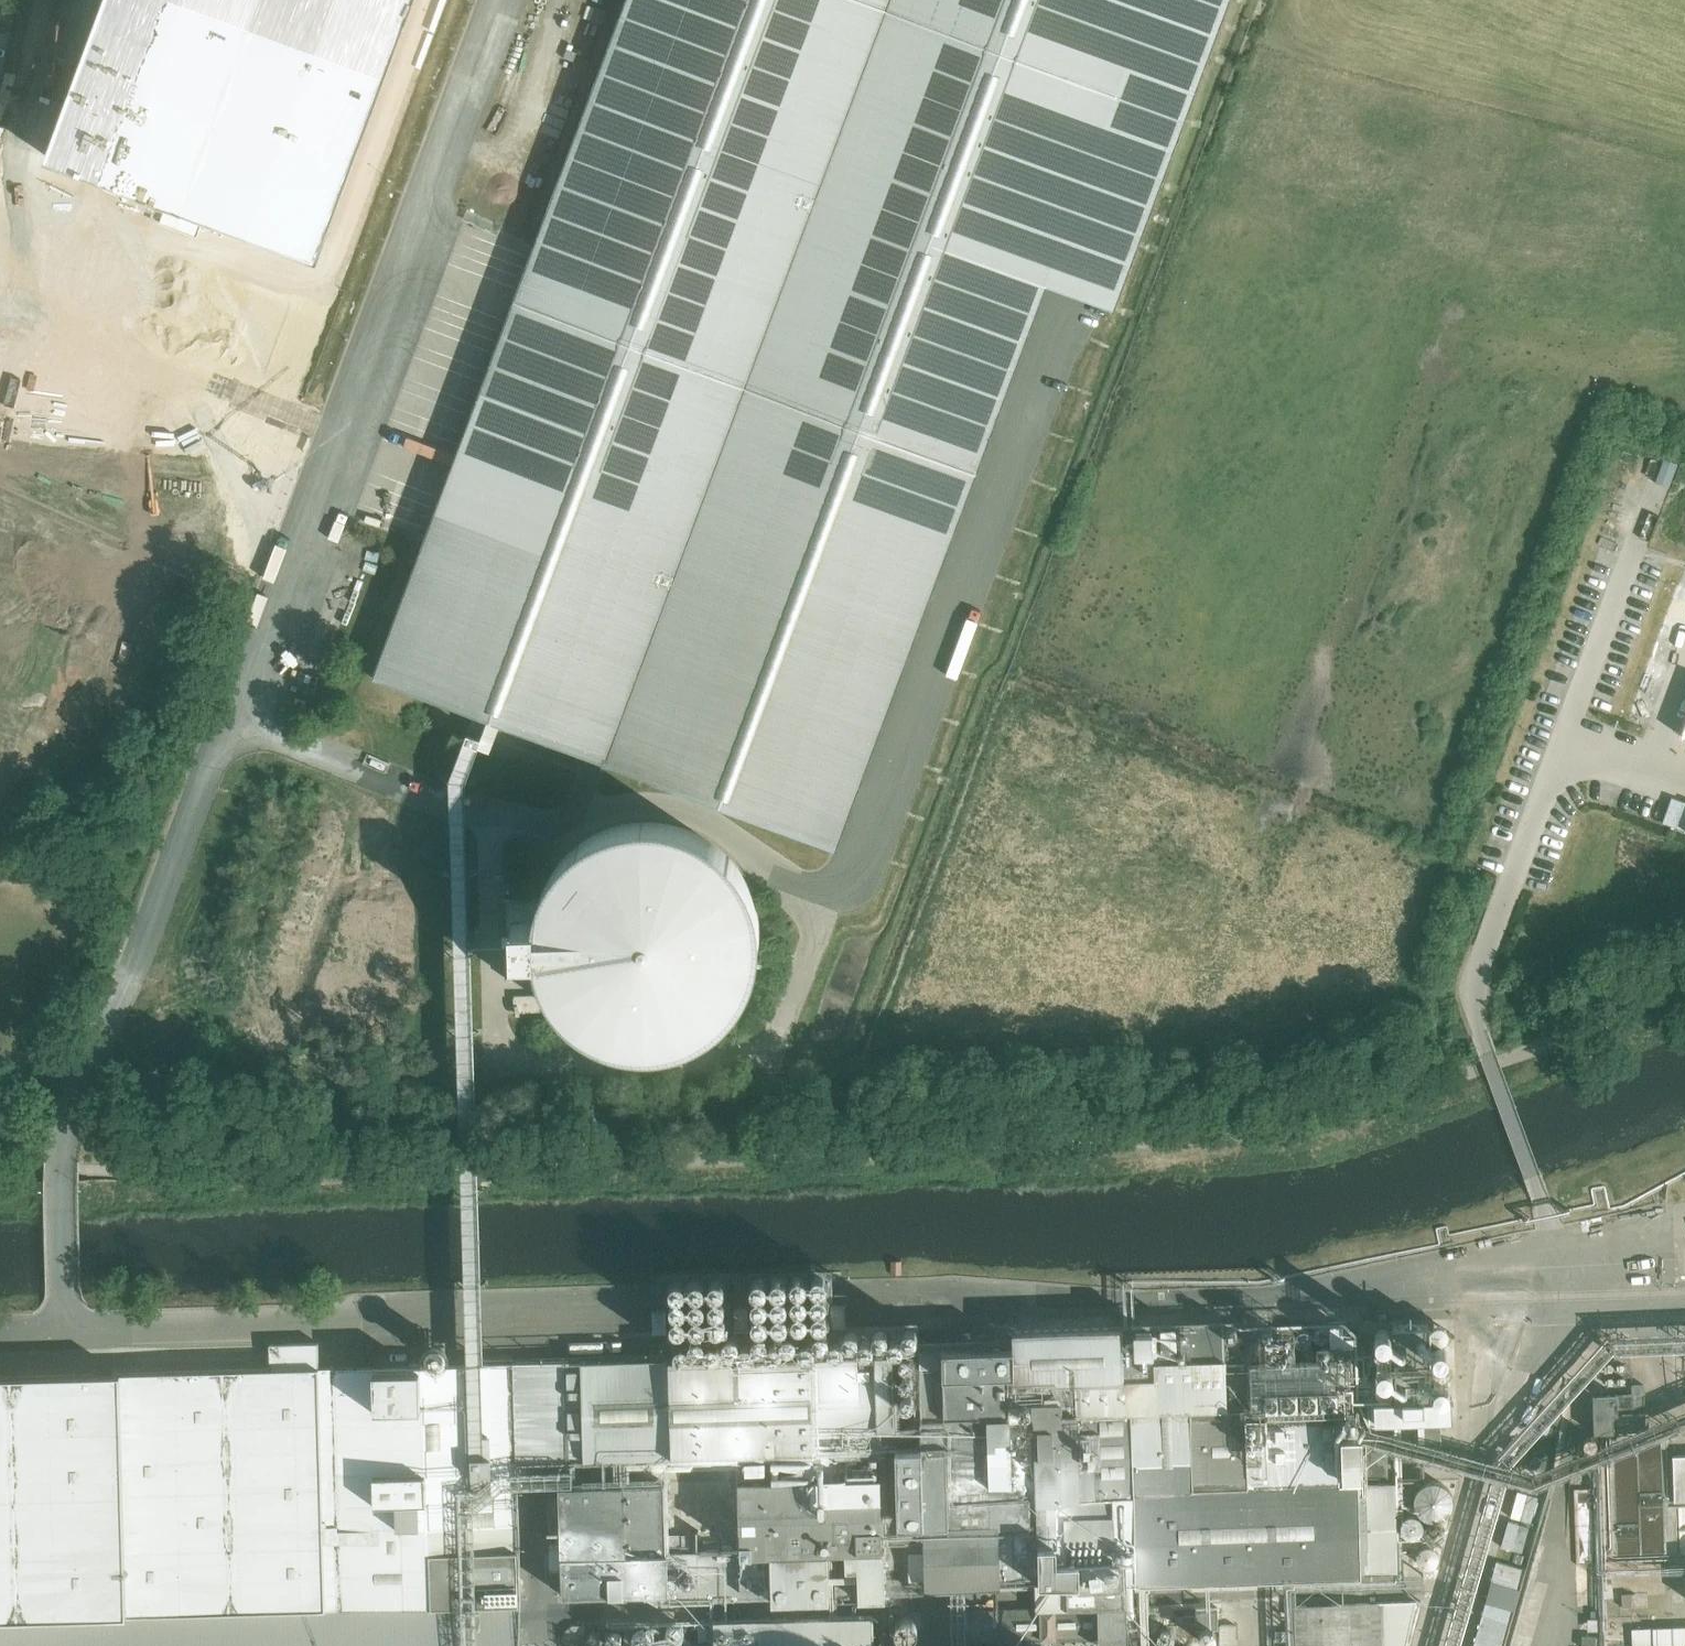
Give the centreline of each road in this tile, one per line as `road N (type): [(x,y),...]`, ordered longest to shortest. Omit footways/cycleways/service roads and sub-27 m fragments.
road 1 (unclassified): [(0,1182),(1238,1136),(1393,1102),(1684,996)]

